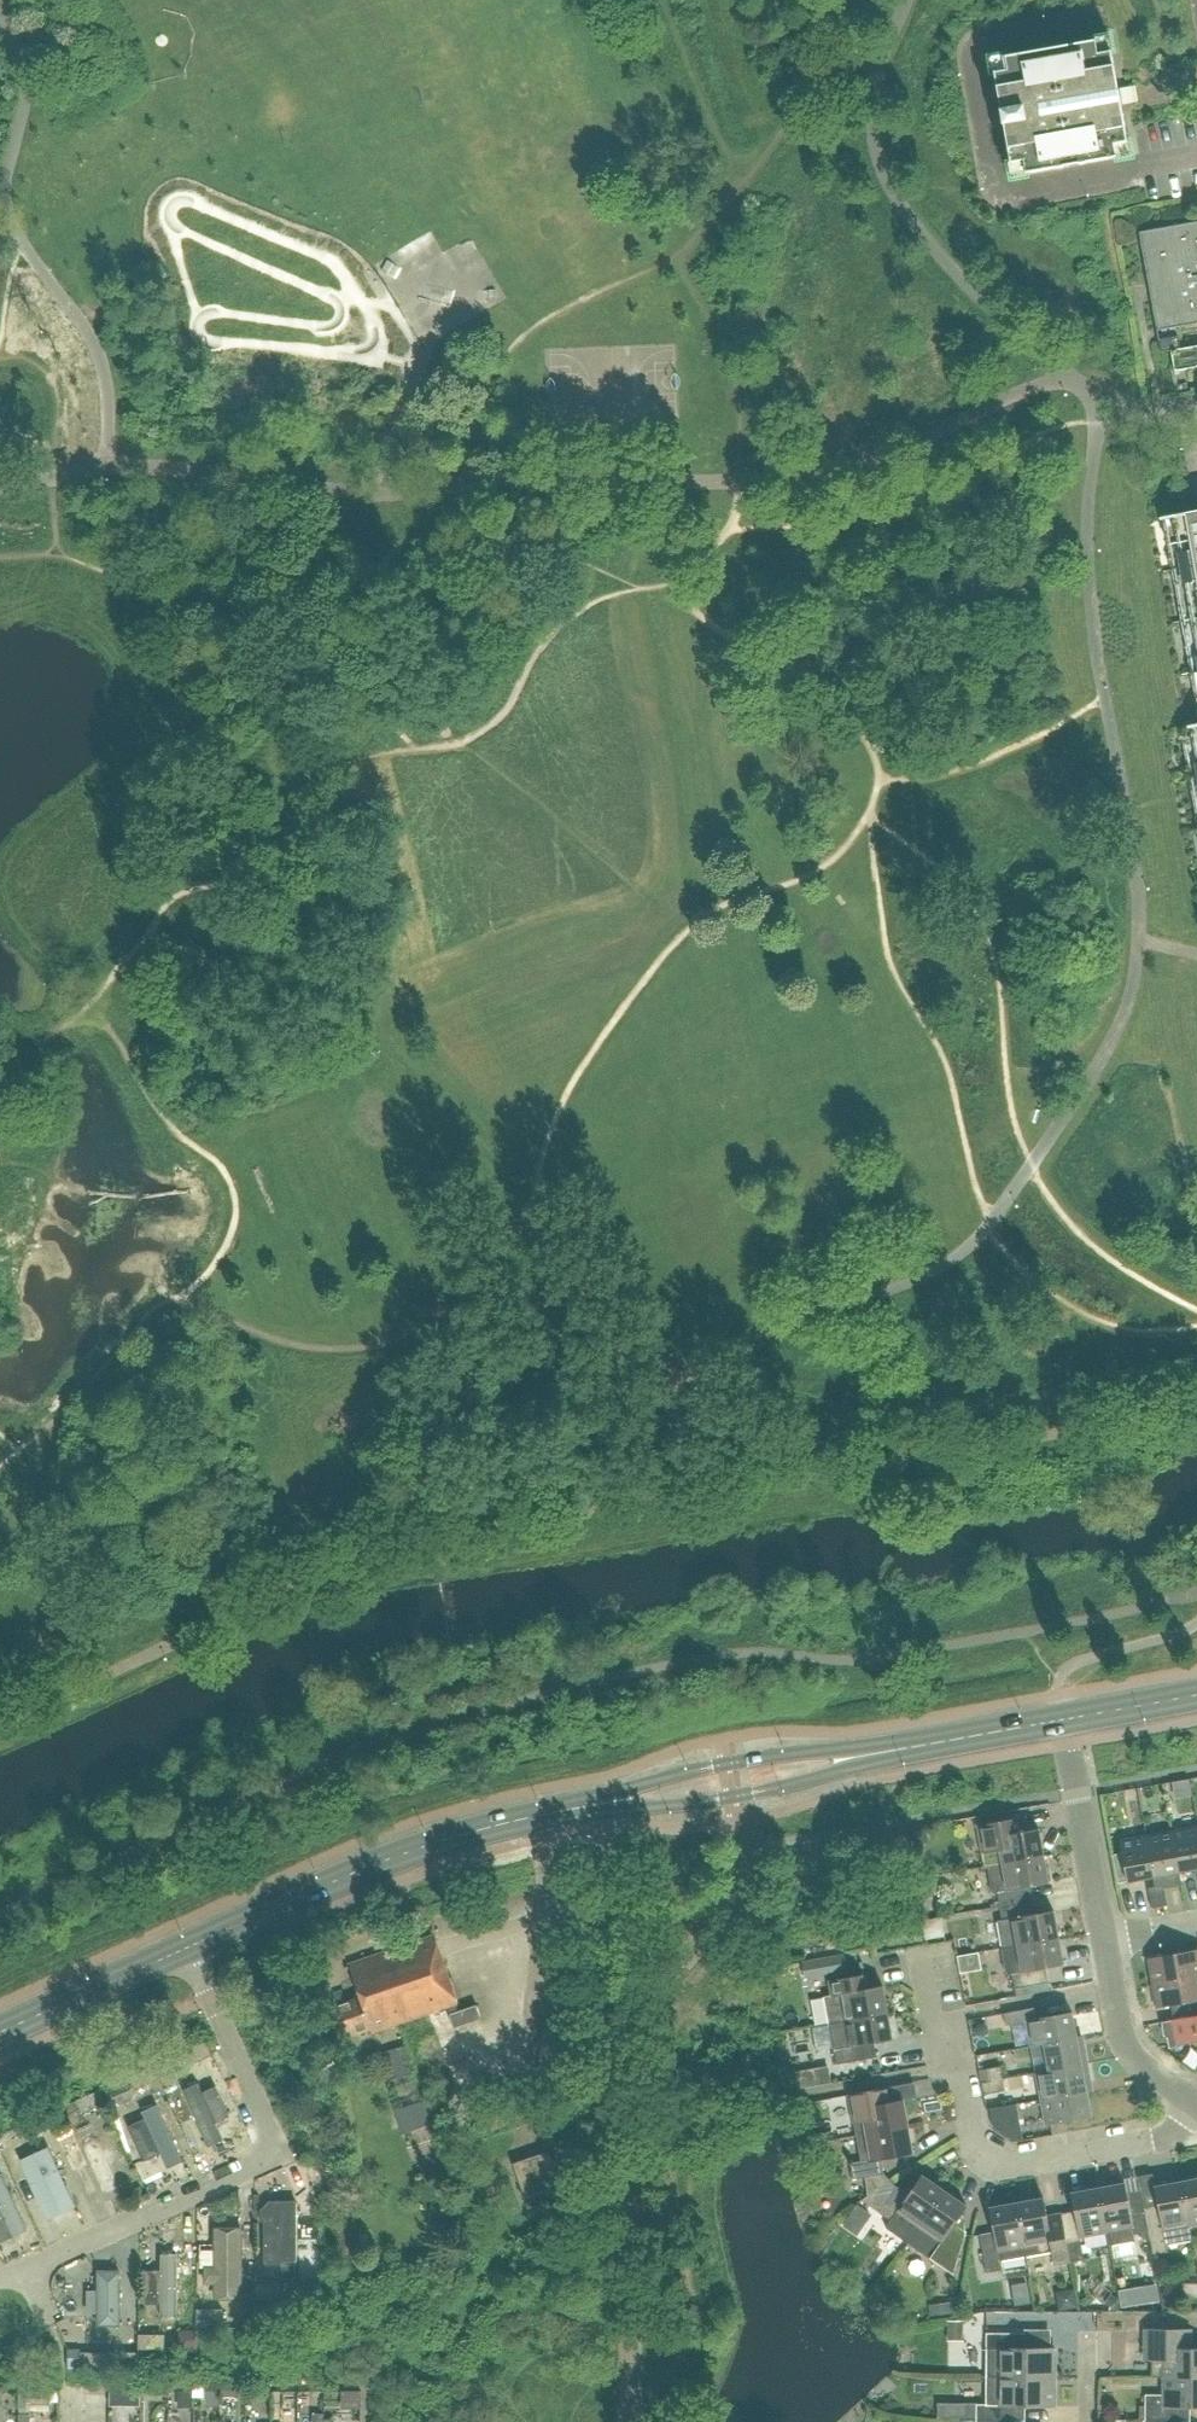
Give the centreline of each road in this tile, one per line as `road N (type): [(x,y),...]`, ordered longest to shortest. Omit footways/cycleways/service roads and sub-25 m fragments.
road 1 (residential): [(26,2269),(280,2152),(187,1946)]
road 2 (residential): [(1196,2109),(1166,2138),(1005,2167),(977,2153),(946,2042),(932,2020),(918,1950)]
road 3 (secondary): [(187,1946),(426,1845),(604,1803)]
road 4 (secondary): [(604,1803),(669,1805),(766,1792),(862,1755)]
road 5 (secondary): [(862,1755),(794,1751),(725,1762),(604,1803)]
road 6 (unclassified): [(1104,1943),(1063,1719)]
road 7 (secondary): [(0,2031),(187,1946)]
road 8 (secondary): [(862,1755),(1063,1719)]
road 9 (unclassified): [(1196,2103),(1122,2036),(1104,1943)]
road 10 (secondary): [(1063,1719),(1196,1693)]

